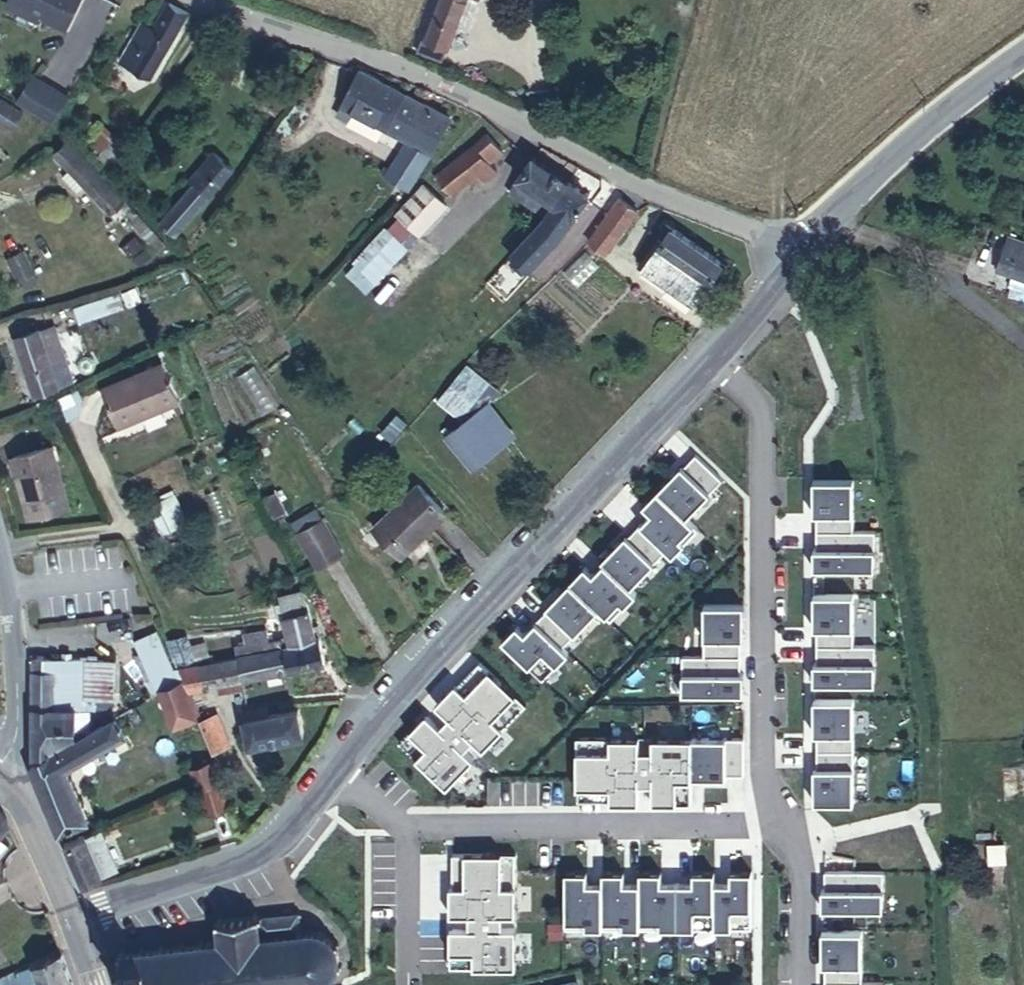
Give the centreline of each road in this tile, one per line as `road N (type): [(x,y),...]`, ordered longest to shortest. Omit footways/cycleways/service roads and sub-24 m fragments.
road 1 (residential): [(792,264),(692,191),(499,108),(204,0)]
road 2 (unclassified): [(716,360),(340,774)]
road 3 (residential): [(781,825),(763,765),(764,406),(716,360)]
road 4 (residential): [(340,774),(402,825),(781,825)]
road 5 (unclassified): [(1023,54),(903,149),(792,264)]
road 6 (unclassified): [(340,774),(288,839),(76,919)]
road 7 (residential): [(0,771),(19,724),(10,591),(0,556)]
road 8 (residential): [(781,825),(804,868),(803,984)]
road 9 (secondary): [(76,919),(28,813),(0,782)]
road 10 (unclassified): [(792,264),(716,360)]

